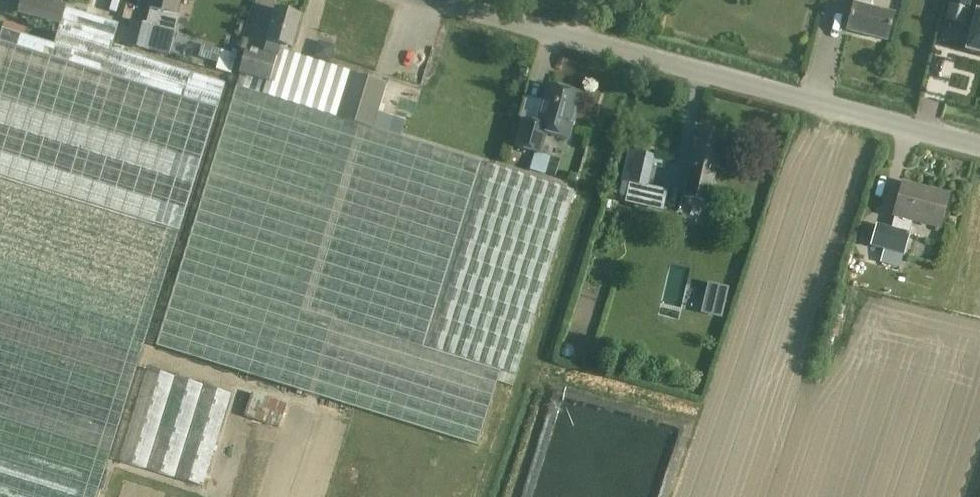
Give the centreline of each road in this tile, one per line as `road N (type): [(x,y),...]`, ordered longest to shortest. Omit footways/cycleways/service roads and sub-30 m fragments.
road 1 (unclassified): [(979,145),(428,0)]

